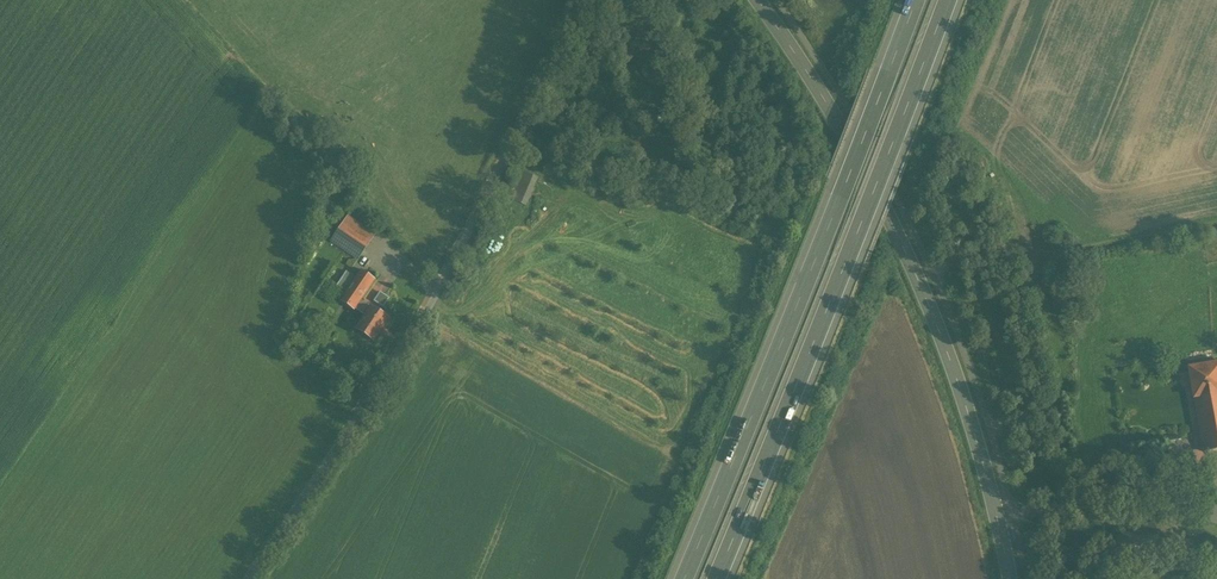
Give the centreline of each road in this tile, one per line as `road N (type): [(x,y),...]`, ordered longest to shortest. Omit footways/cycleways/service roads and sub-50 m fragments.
road 1 (unclassified): [(572,0),(557,51),(417,325),(245,578)]
road 2 (secondary): [(1009,578),(967,409),(904,246),(866,162),(758,0)]
road 3 (motorway): [(716,578),(949,0)]
road 4 (motorway): [(915,0),(684,578)]
road 5 (track): [(1216,223),(936,269)]

